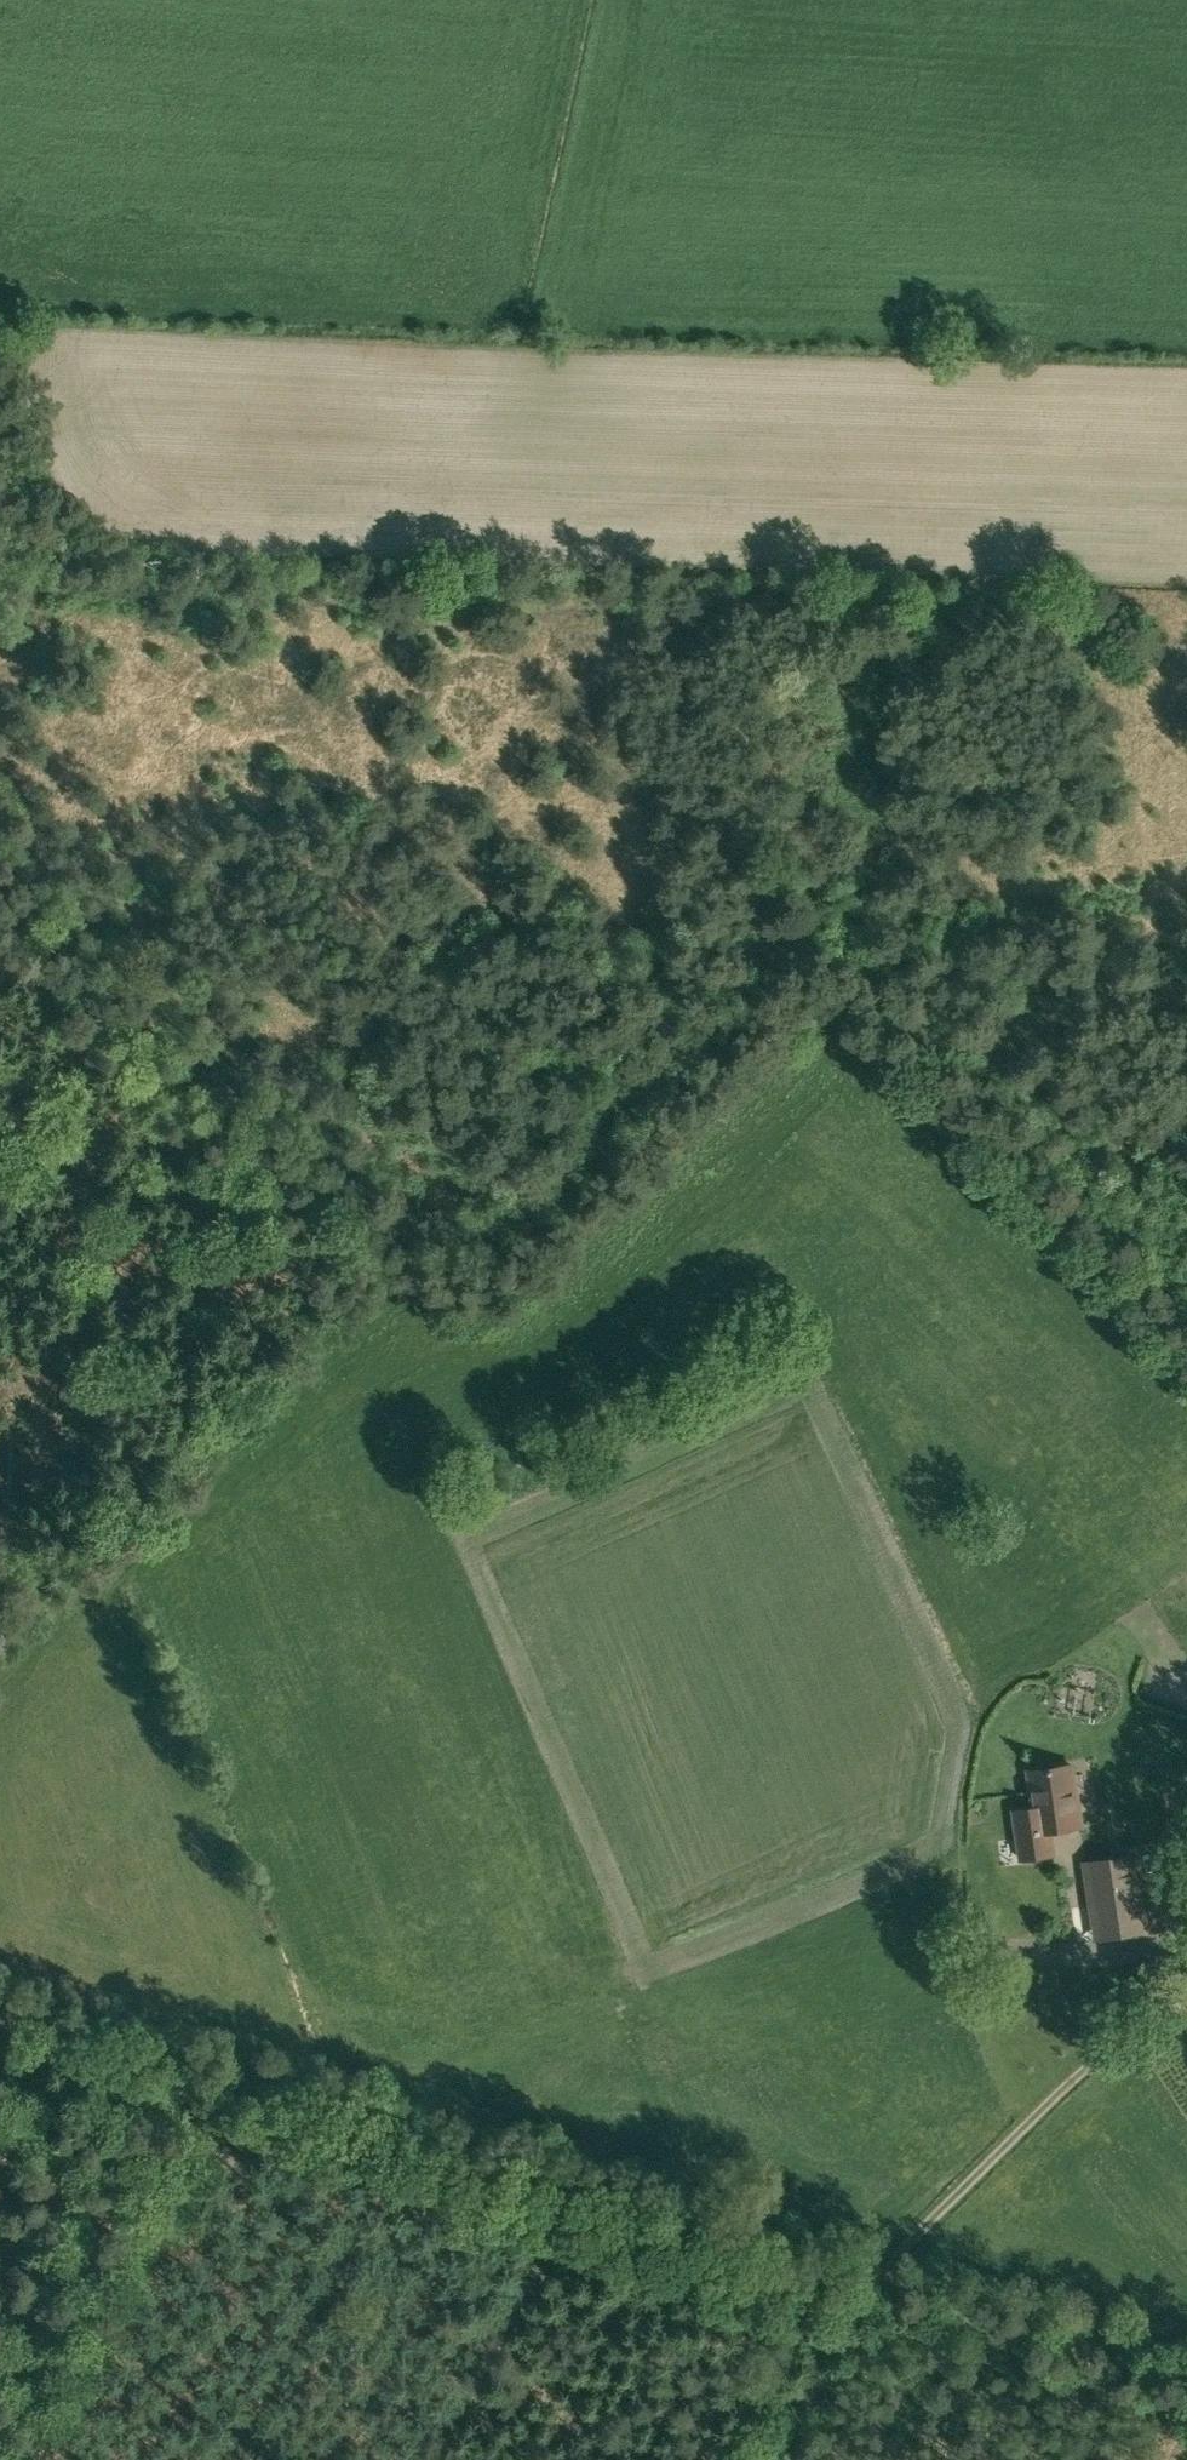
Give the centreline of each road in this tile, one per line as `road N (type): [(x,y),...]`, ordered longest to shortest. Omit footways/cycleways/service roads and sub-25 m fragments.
road 1 (track): [(0,2022),(593,2218),(727,2255),(858,2310)]
road 2 (track): [(885,2274),(921,2231),(1186,1984)]
road 3 (track): [(774,2459),(858,2310)]

